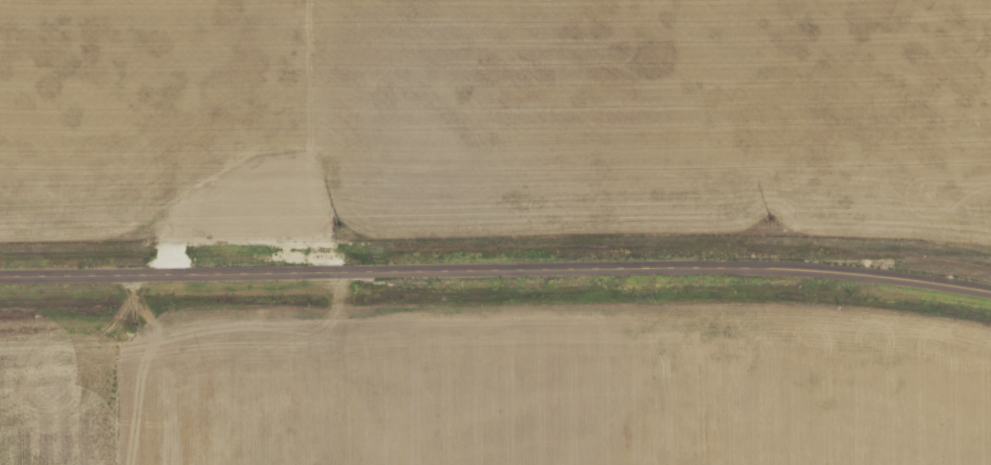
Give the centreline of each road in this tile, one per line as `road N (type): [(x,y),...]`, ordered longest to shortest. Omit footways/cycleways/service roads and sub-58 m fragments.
road 1 (tertiary): [(990,290),(870,269),(688,262),(0,271)]
road 2 (residential): [(347,266),(355,464)]
road 3 (residential): [(870,269),(990,268)]

